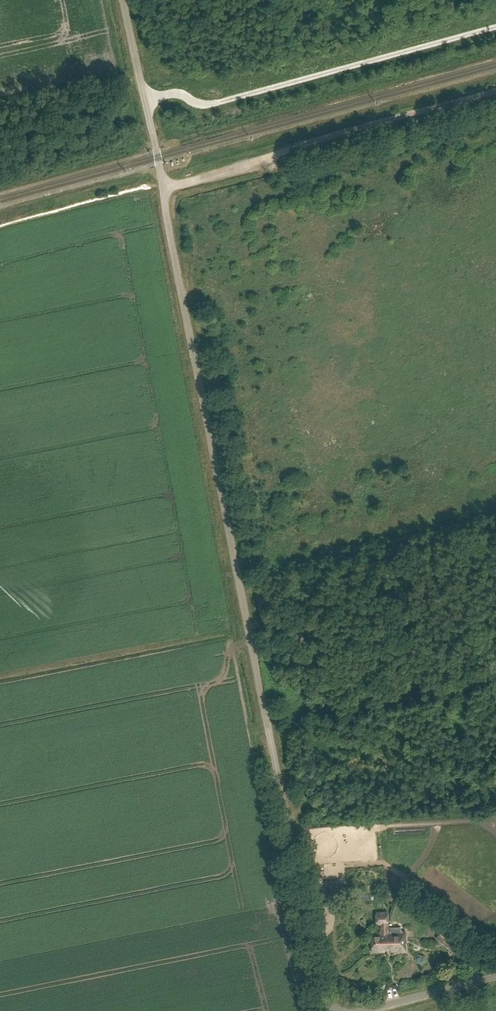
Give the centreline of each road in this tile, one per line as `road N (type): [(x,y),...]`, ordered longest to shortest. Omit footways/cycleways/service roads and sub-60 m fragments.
road 1 (unclassified): [(328,1010),(123,0)]
road 2 (track): [(495,27),(211,104),(175,94),(146,101)]
road 3 (track): [(495,95),(165,188)]
road 4 (unclassified): [(361,1010),(495,978)]

